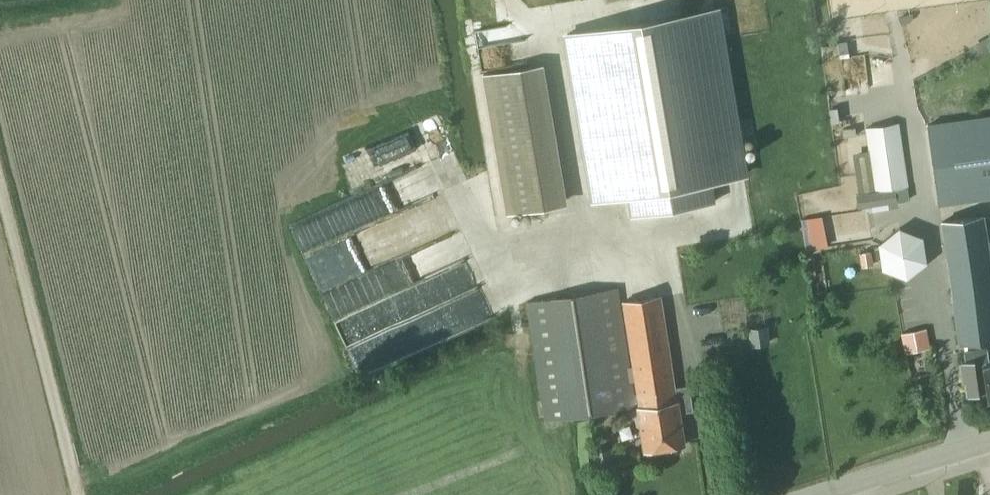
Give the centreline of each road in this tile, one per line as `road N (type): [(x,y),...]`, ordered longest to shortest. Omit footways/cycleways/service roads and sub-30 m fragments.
road 1 (tertiary): [(810,494),(989,438)]
road 2 (track): [(529,28),(692,0)]

